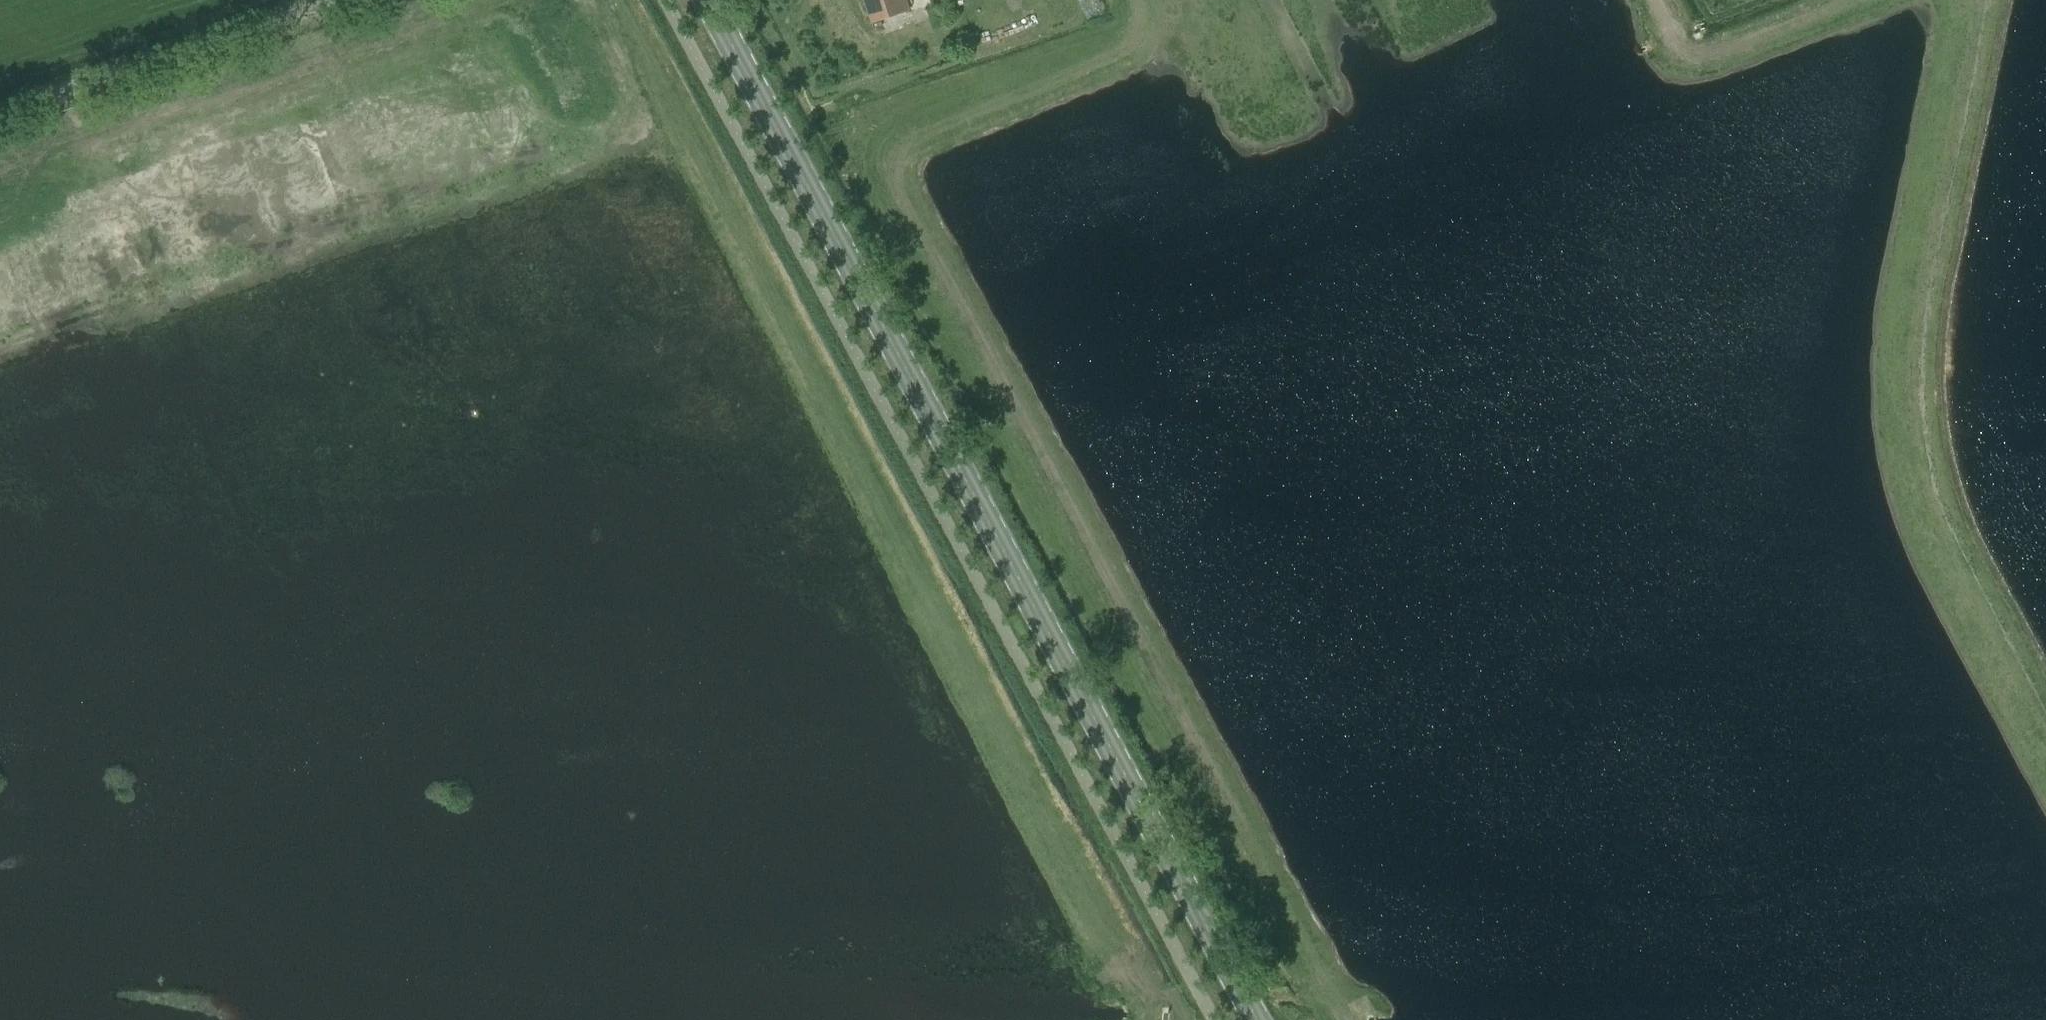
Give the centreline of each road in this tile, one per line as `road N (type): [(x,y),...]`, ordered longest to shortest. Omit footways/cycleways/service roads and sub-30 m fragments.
road 1 (secondary): [(1255,1019),(704,0)]
road 2 (unclassified): [(0,108),(346,0)]

